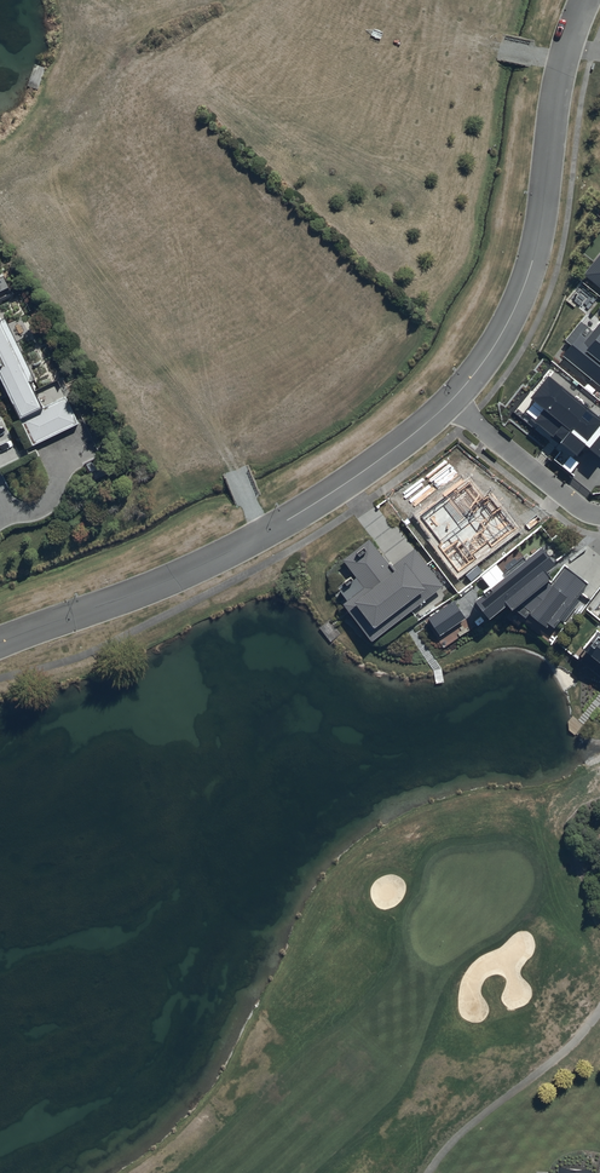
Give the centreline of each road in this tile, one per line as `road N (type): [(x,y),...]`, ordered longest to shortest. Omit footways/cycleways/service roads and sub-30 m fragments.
road 1 (residential): [(0,644),(153,587),(287,521),(452,400)]
road 2 (residential): [(452,400),(509,320),(532,263),(562,62),(587,0)]
road 3 (residential): [(452,400),(562,495),(599,515)]

